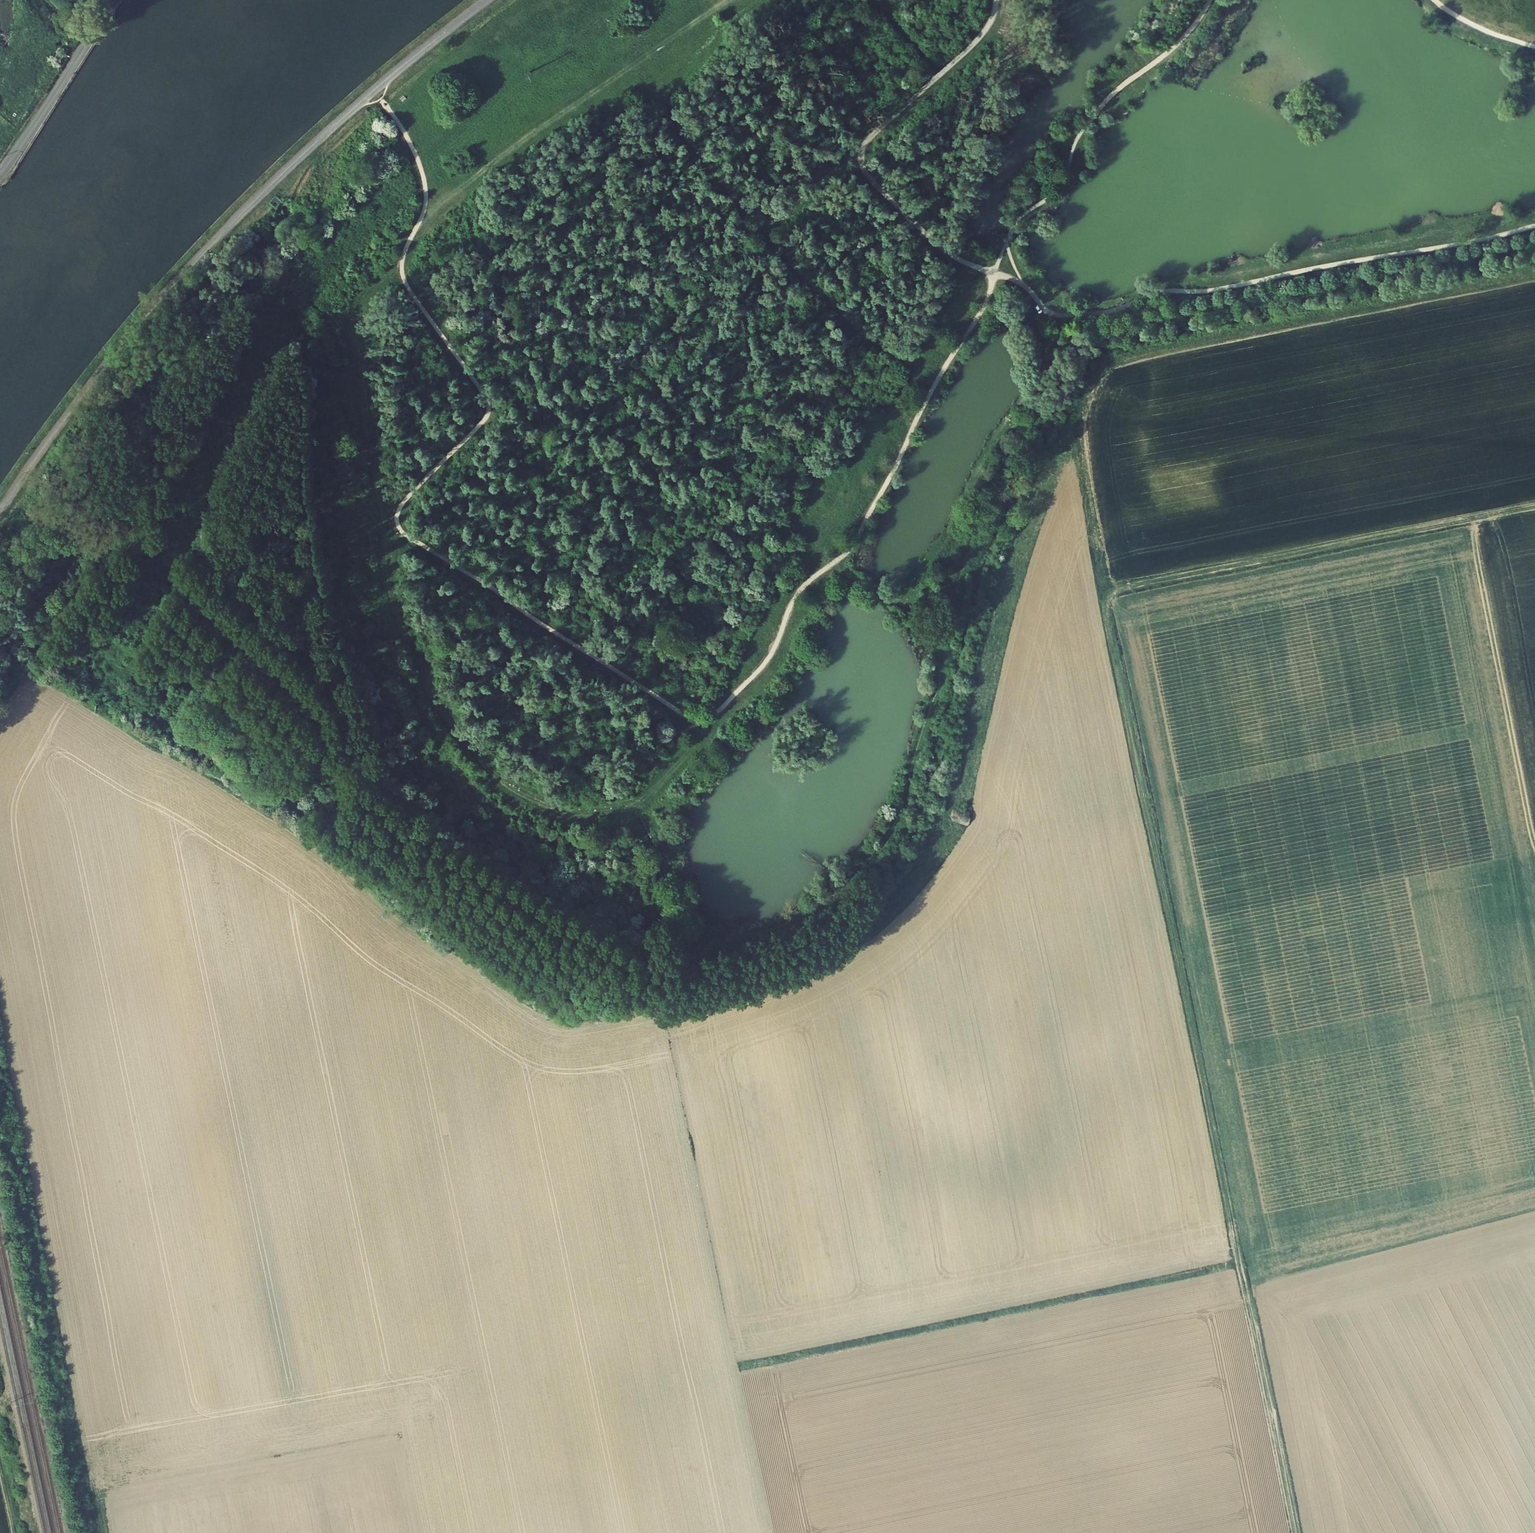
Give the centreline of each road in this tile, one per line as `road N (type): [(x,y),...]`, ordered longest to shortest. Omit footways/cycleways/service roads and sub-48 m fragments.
road 1 (track): [(1534,508),(1105,593),(1295,1532)]
road 2 (unclassified): [(112,0),(0,173)]

